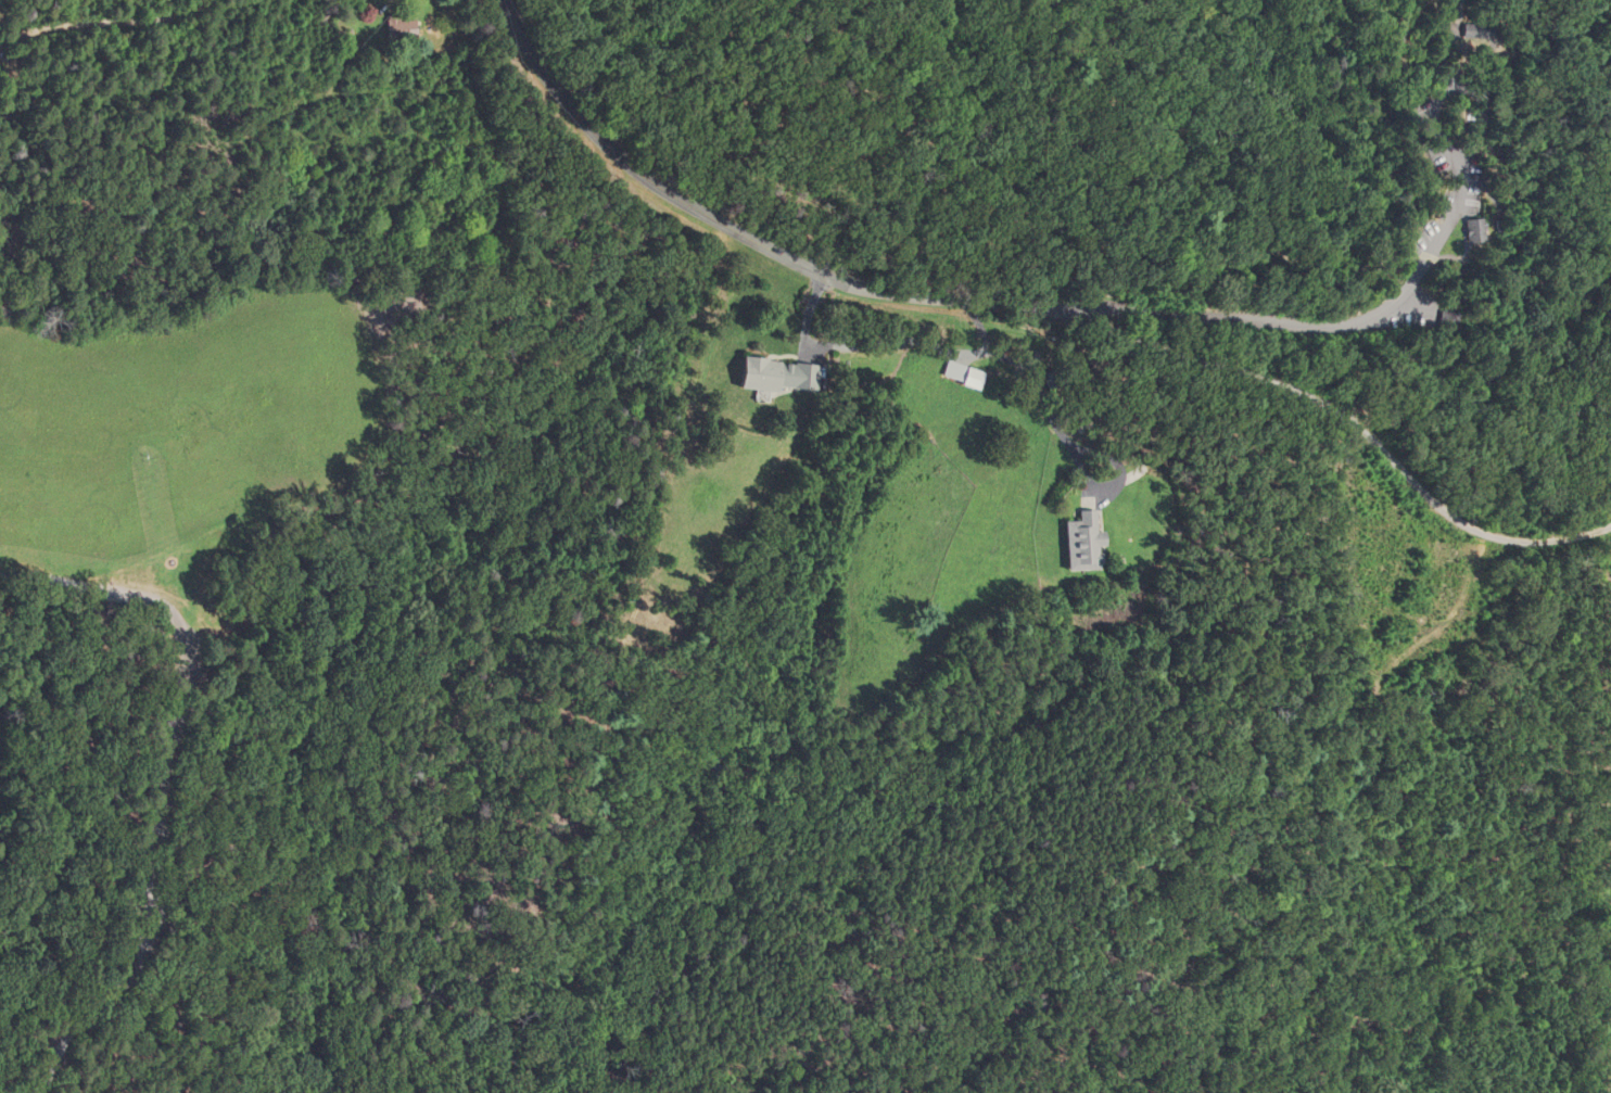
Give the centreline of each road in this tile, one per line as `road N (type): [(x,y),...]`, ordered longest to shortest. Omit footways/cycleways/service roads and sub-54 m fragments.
road 1 (residential): [(41,1092),(71,1035),(126,988),(153,945),(162,917),(152,841),(190,674),(188,641),(183,617),(152,597),(0,571)]
road 2 (track): [(1610,527),(1576,539),(1484,535),(1446,514),(1325,404),(1023,307)]
road 3 (residential): [(1023,307),(851,287),(681,201),(573,109),(501,0)]
road 4 (residential): [(219,0),(175,21),(53,29),(0,43)]

